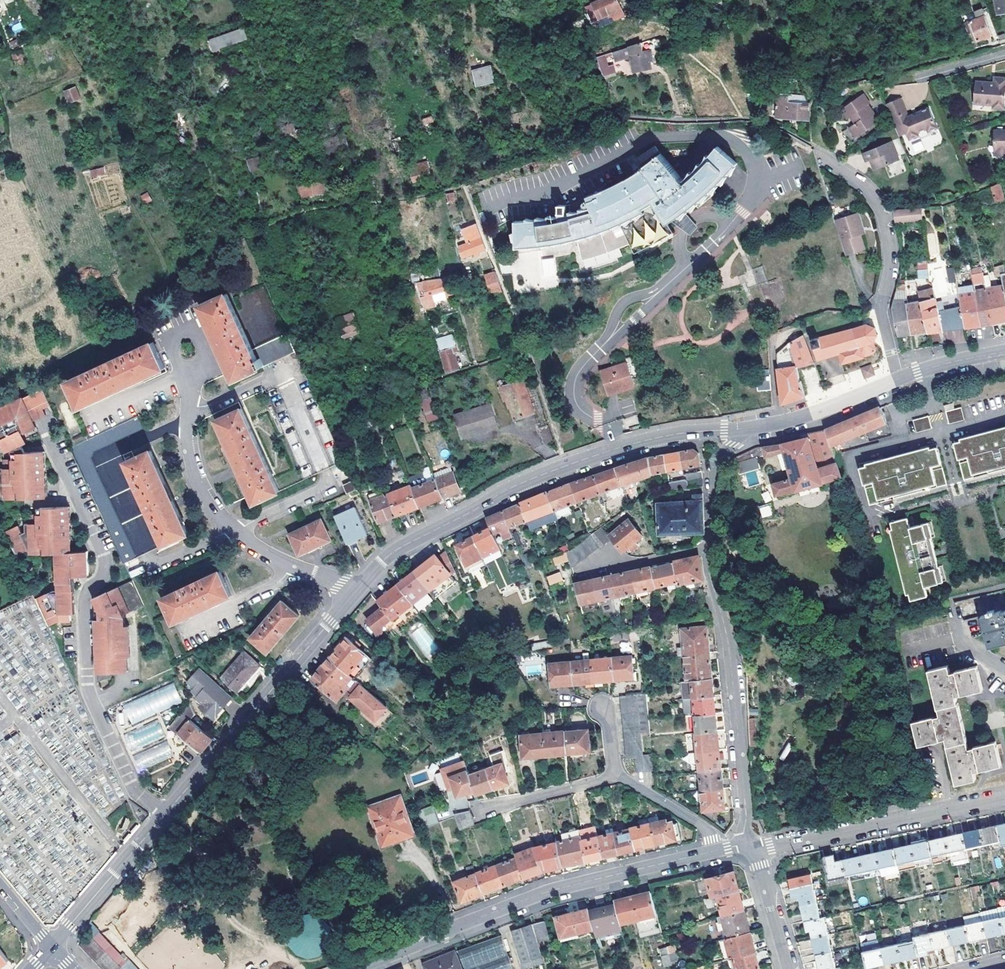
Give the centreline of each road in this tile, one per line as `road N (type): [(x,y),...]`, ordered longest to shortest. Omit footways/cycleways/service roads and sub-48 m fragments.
road 1 (tertiary): [(350,595),(395,551),(501,492),(644,440),(744,428)]
road 2 (tertiary): [(51,947),(320,633)]
road 3 (residential): [(356,968),(548,891),(714,851)]
road 4 (residential): [(192,368),(187,444),(212,506),(246,539),(350,595)]
road 5 (residential): [(709,546),(729,648),(746,843)]
road 6 (residential): [(815,147),(882,210),(890,254),(883,320),(899,378)]
road 7 (residential): [(754,851),(1004,798)]
road 8 (tertiary): [(744,428),(814,413),(899,378)]
road 9 (residential): [(616,777),(478,815)]
road 10 (residential): [(709,546),(715,464),(744,428)]
road 11 (residential): [(714,851),(706,828),(616,777)]
road 12 (residential): [(754,851),(790,968)]

